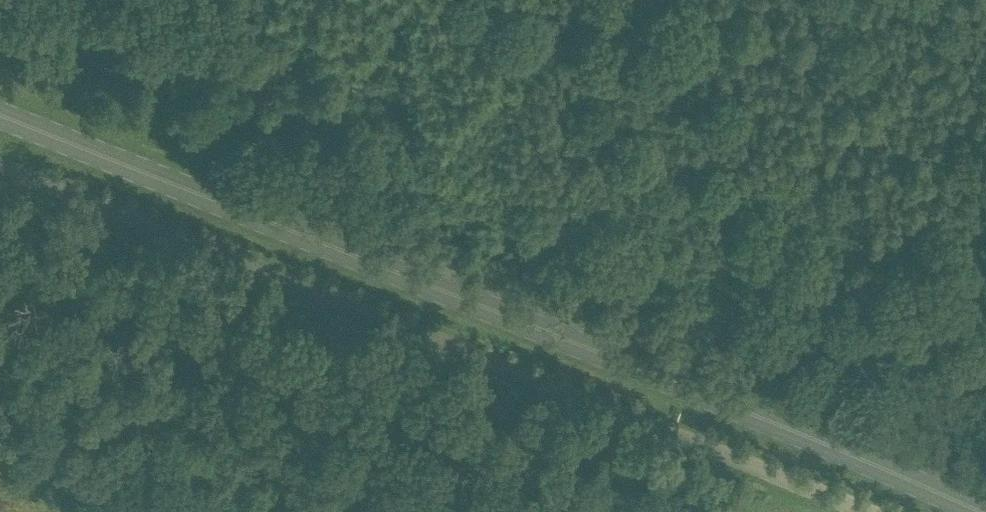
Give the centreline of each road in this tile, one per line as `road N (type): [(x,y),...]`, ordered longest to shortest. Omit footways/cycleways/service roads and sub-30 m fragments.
road 1 (primary): [(982,511),(0,115)]
road 2 (unclassified): [(863,511),(0,168)]

